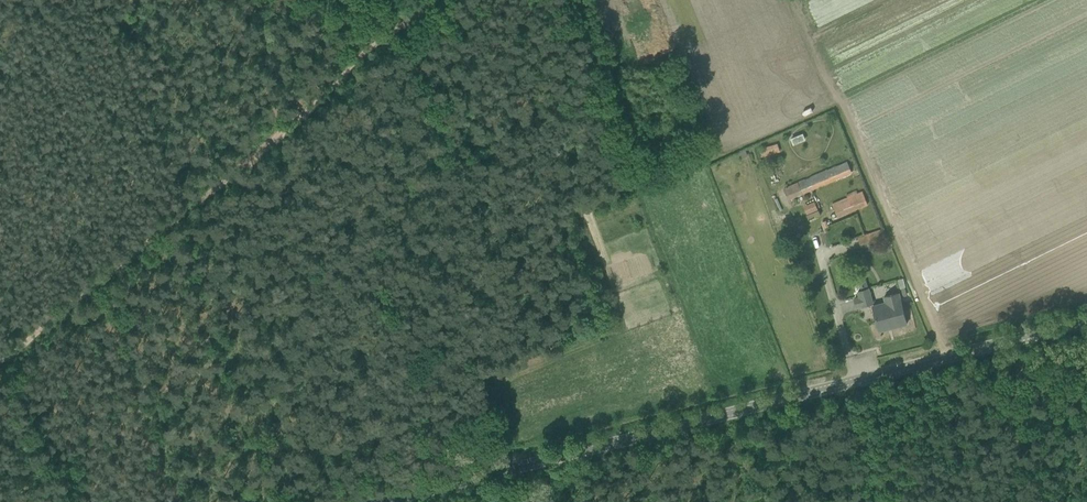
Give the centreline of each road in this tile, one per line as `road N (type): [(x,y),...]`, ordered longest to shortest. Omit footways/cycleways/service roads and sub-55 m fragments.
road 1 (tertiary): [(382,501),(1086,321)]
road 2 (track): [(9,365),(440,0)]

